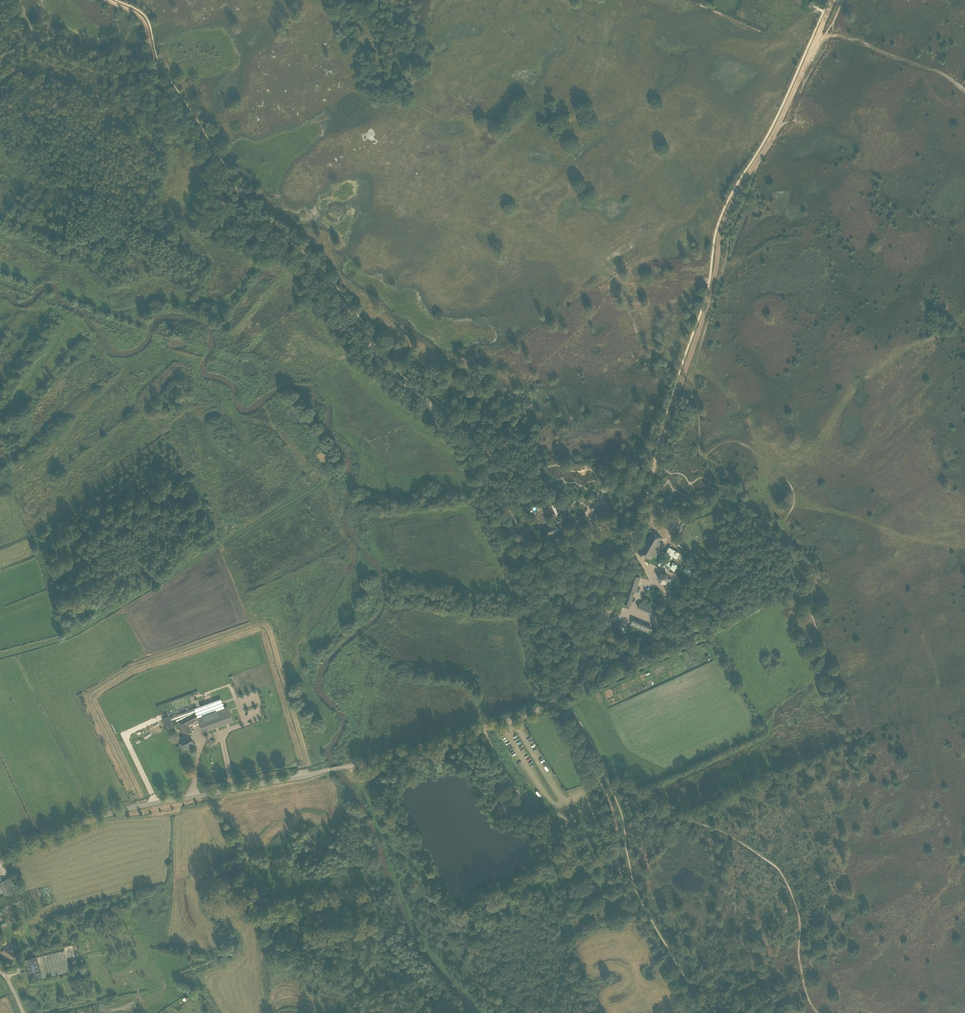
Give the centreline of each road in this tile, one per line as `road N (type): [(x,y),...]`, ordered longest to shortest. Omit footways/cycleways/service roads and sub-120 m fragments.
road 1 (track): [(596,771),(658,789),(767,736),(777,709),(825,664),(827,649),(813,620),(816,576),(783,527),(795,498),(786,476),(740,442),(699,450),(694,369),(755,163)]
road 2 (unclassified): [(0,862),(102,816),(368,762),(542,708),(587,659),(634,535)]
road 3 (track): [(818,34),(726,215),(711,292),(648,499)]
road 4 (track): [(527,557),(488,450),(383,367),(320,271),(261,221)]
road 5 (track): [(819,1012),(804,986),(799,919),(777,867),(733,837),(600,780)]
road 6 (track): [(483,1012),(424,941),(351,765)]
road 7 (track): [(318,1012),(270,1007),(260,997),(245,846),(208,794)]
road 8 (track): [(261,221),(243,208),(154,63),(143,20),(108,0)]
road 9 (track): [(600,780),(628,897),(696,1012)]
road 10 (track): [(0,653),(62,634),(58,604),(124,557)]
road 11 (track): [(964,90),(938,72),(818,34)]
road 12 (track): [(681,368),(644,345),(614,276)]

